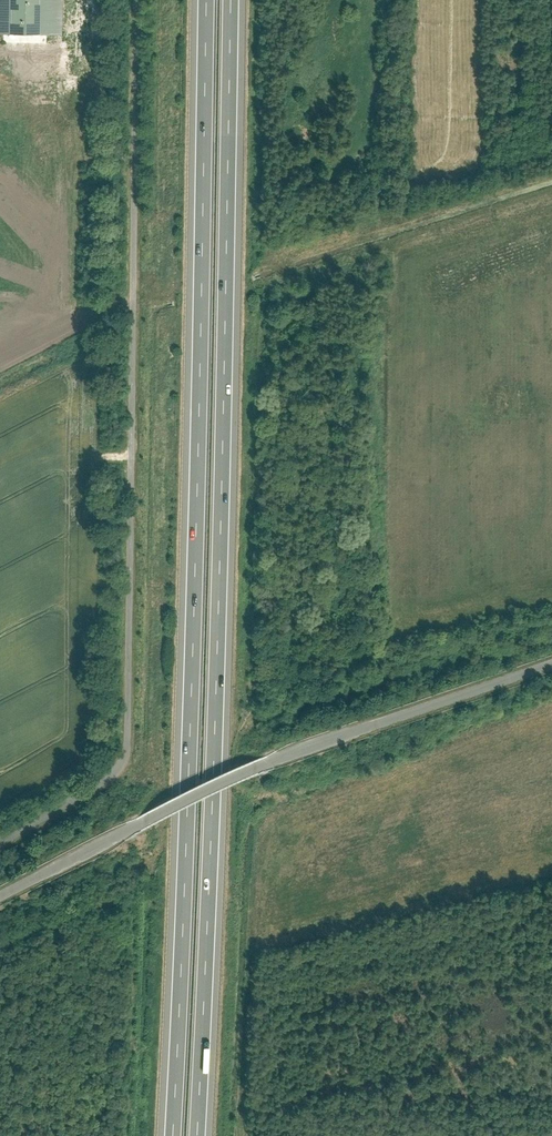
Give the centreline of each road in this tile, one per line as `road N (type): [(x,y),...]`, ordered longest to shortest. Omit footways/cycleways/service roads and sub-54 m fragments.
road 1 (motorway): [(206,0),(195,586),(173,1135)]
road 2 (motorway): [(197,1135),(232,0)]
road 3 (track): [(140,0),(131,677)]
road 4 (unclassified): [(551,664),(266,762),(0,895)]

